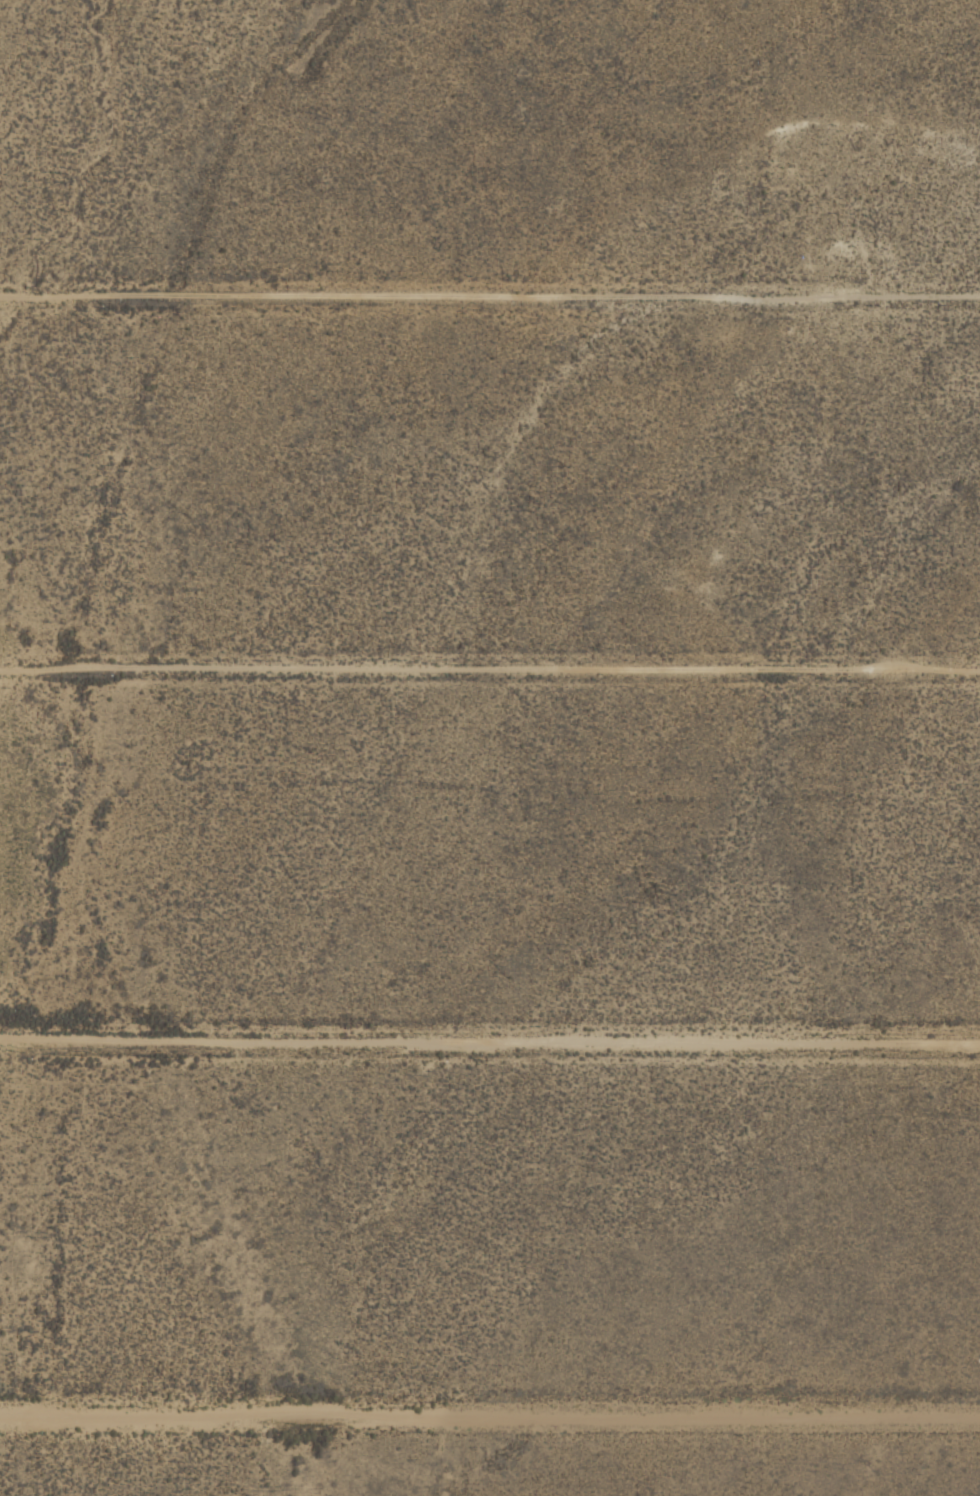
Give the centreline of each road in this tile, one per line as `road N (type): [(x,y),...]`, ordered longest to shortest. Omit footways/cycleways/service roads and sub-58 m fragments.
road 1 (track): [(979,308),(0,301)]

